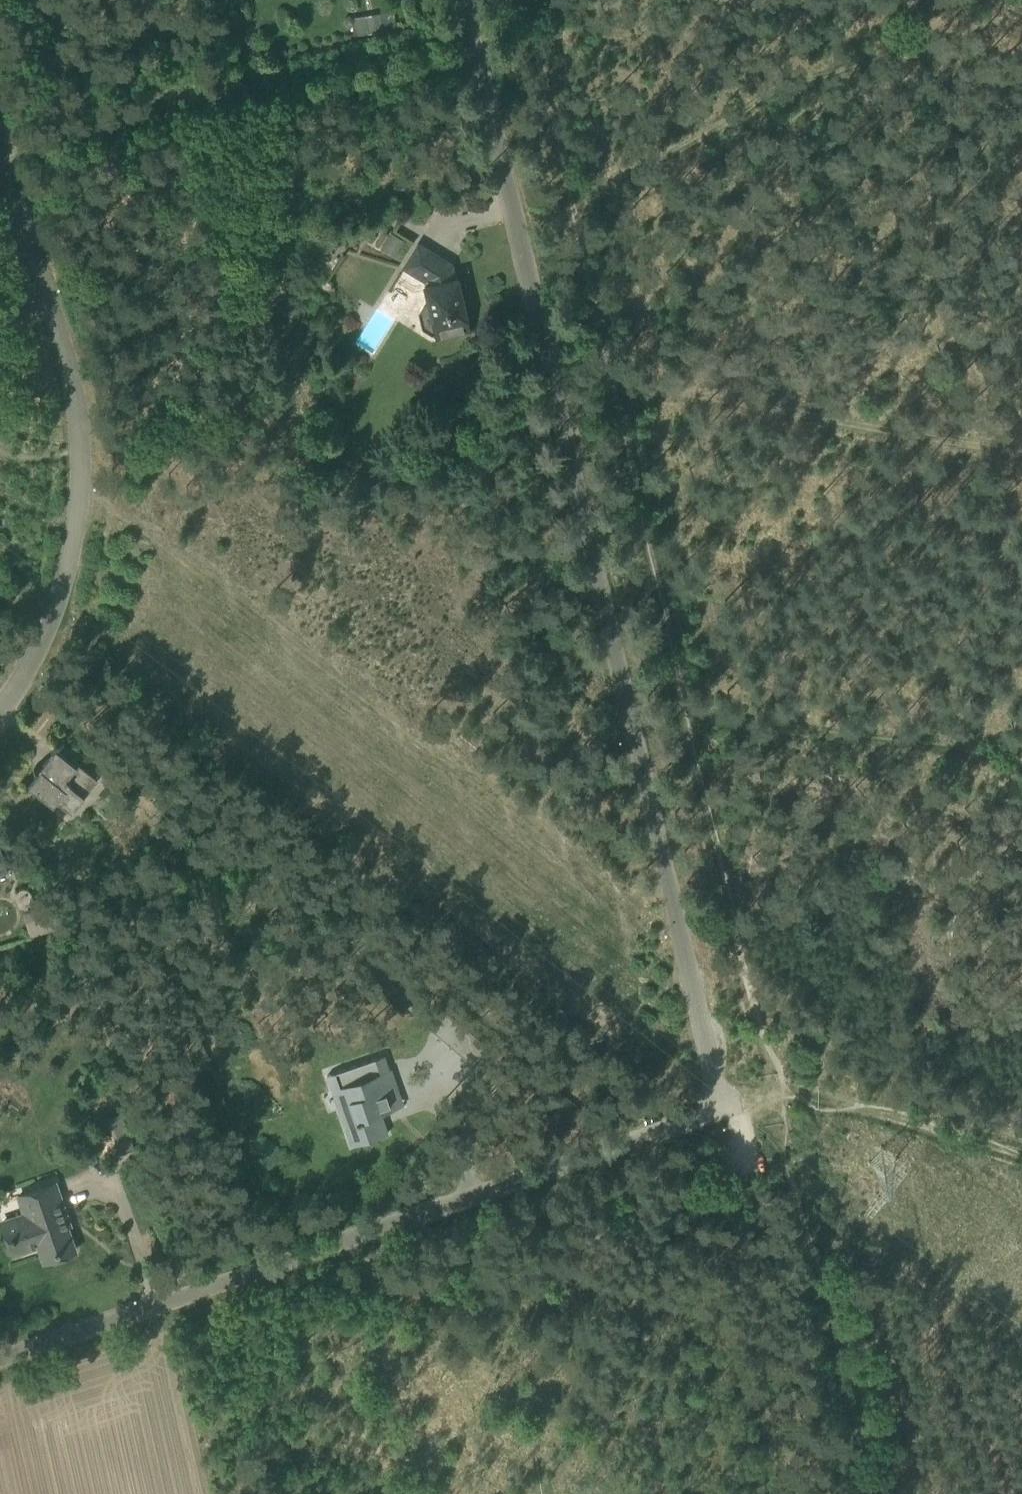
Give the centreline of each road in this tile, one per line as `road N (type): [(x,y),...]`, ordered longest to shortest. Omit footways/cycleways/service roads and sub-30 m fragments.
road 1 (unclassified): [(0,1360),(723,1112),(454,0)]
road 2 (unclassified): [(0,702),(41,644),(69,577),(85,493),(82,368),(0,107)]
road 3 (track): [(783,1095),(910,1116),(1021,1152)]

